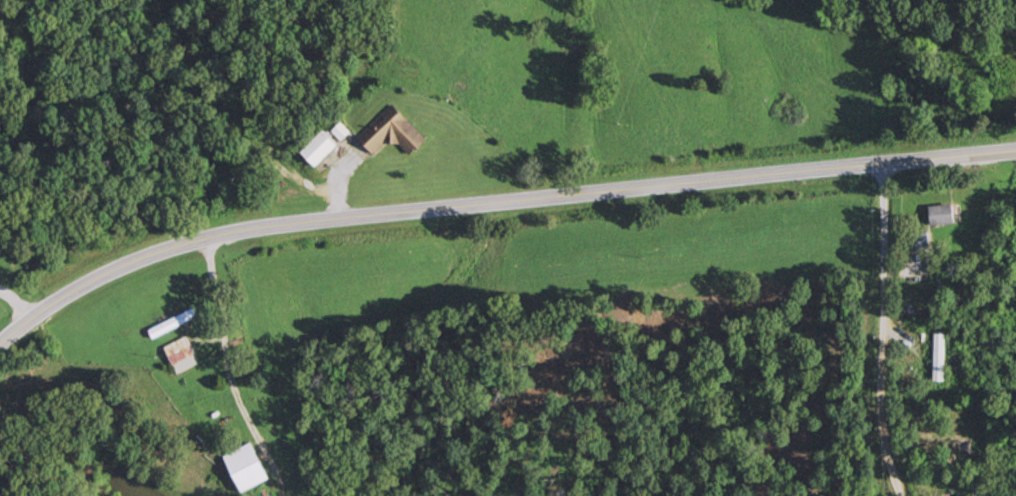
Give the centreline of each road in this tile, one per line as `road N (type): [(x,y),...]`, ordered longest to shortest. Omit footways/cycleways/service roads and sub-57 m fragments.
road 1 (primary): [(0,316),(32,280),(134,231),(777,166),(905,166),(1015,150)]
road 2 (residential): [(905,495),(905,166)]

